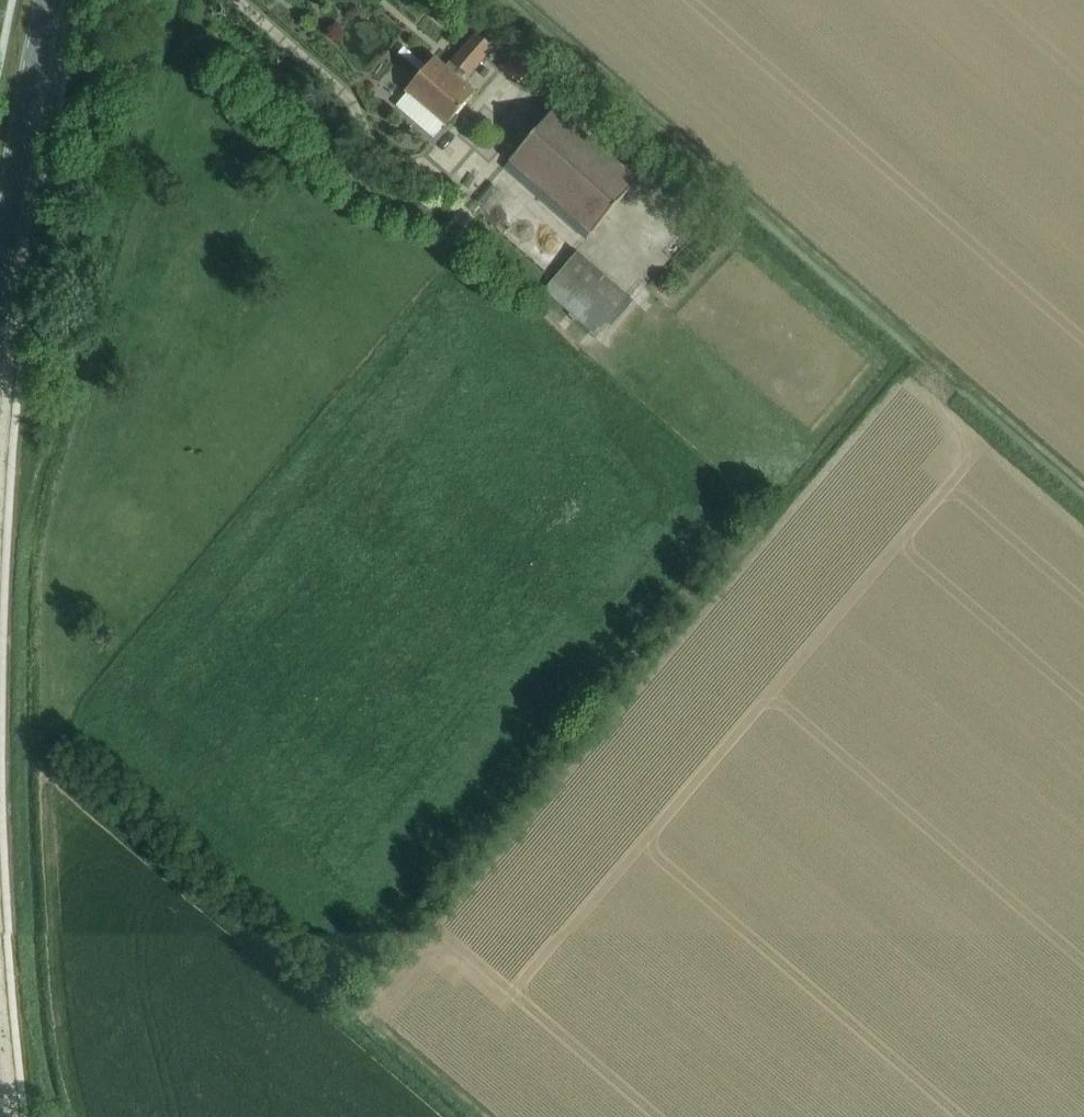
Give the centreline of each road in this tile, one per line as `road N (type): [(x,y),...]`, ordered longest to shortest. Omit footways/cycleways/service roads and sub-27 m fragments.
road 1 (secondary): [(0,331),(43,0)]

